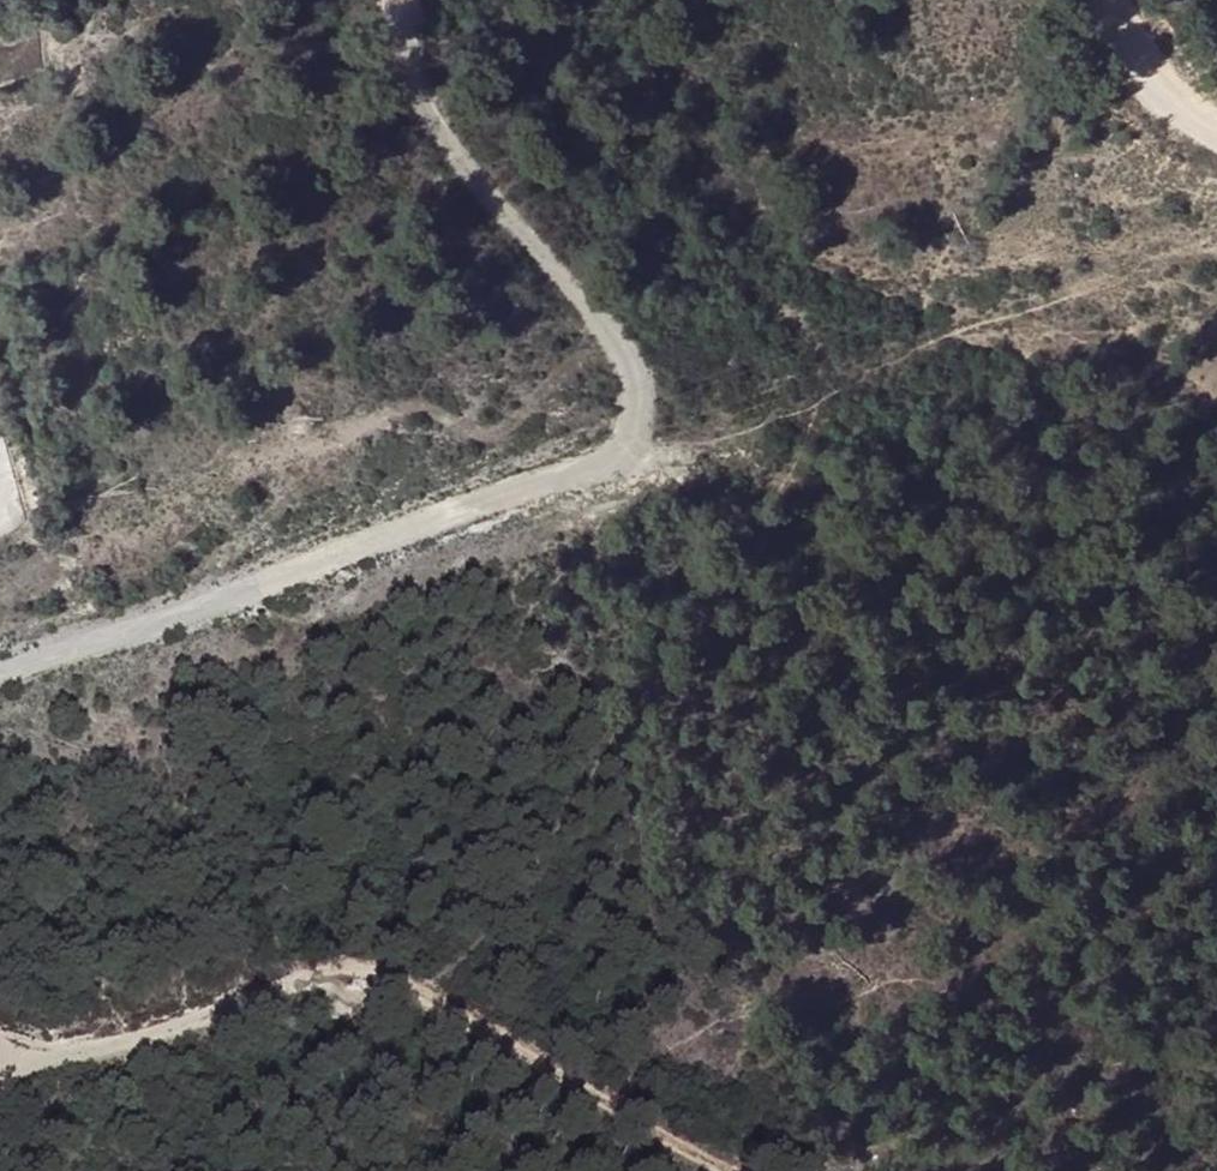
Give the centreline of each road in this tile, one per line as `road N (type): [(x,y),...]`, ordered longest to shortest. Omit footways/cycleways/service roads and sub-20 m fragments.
road 1 (track): [(0,1054),(13,1067),(70,1062),(318,970),(375,968),(710,1170)]
road 2 (track): [(1216,131),(1139,62),(1115,0)]

